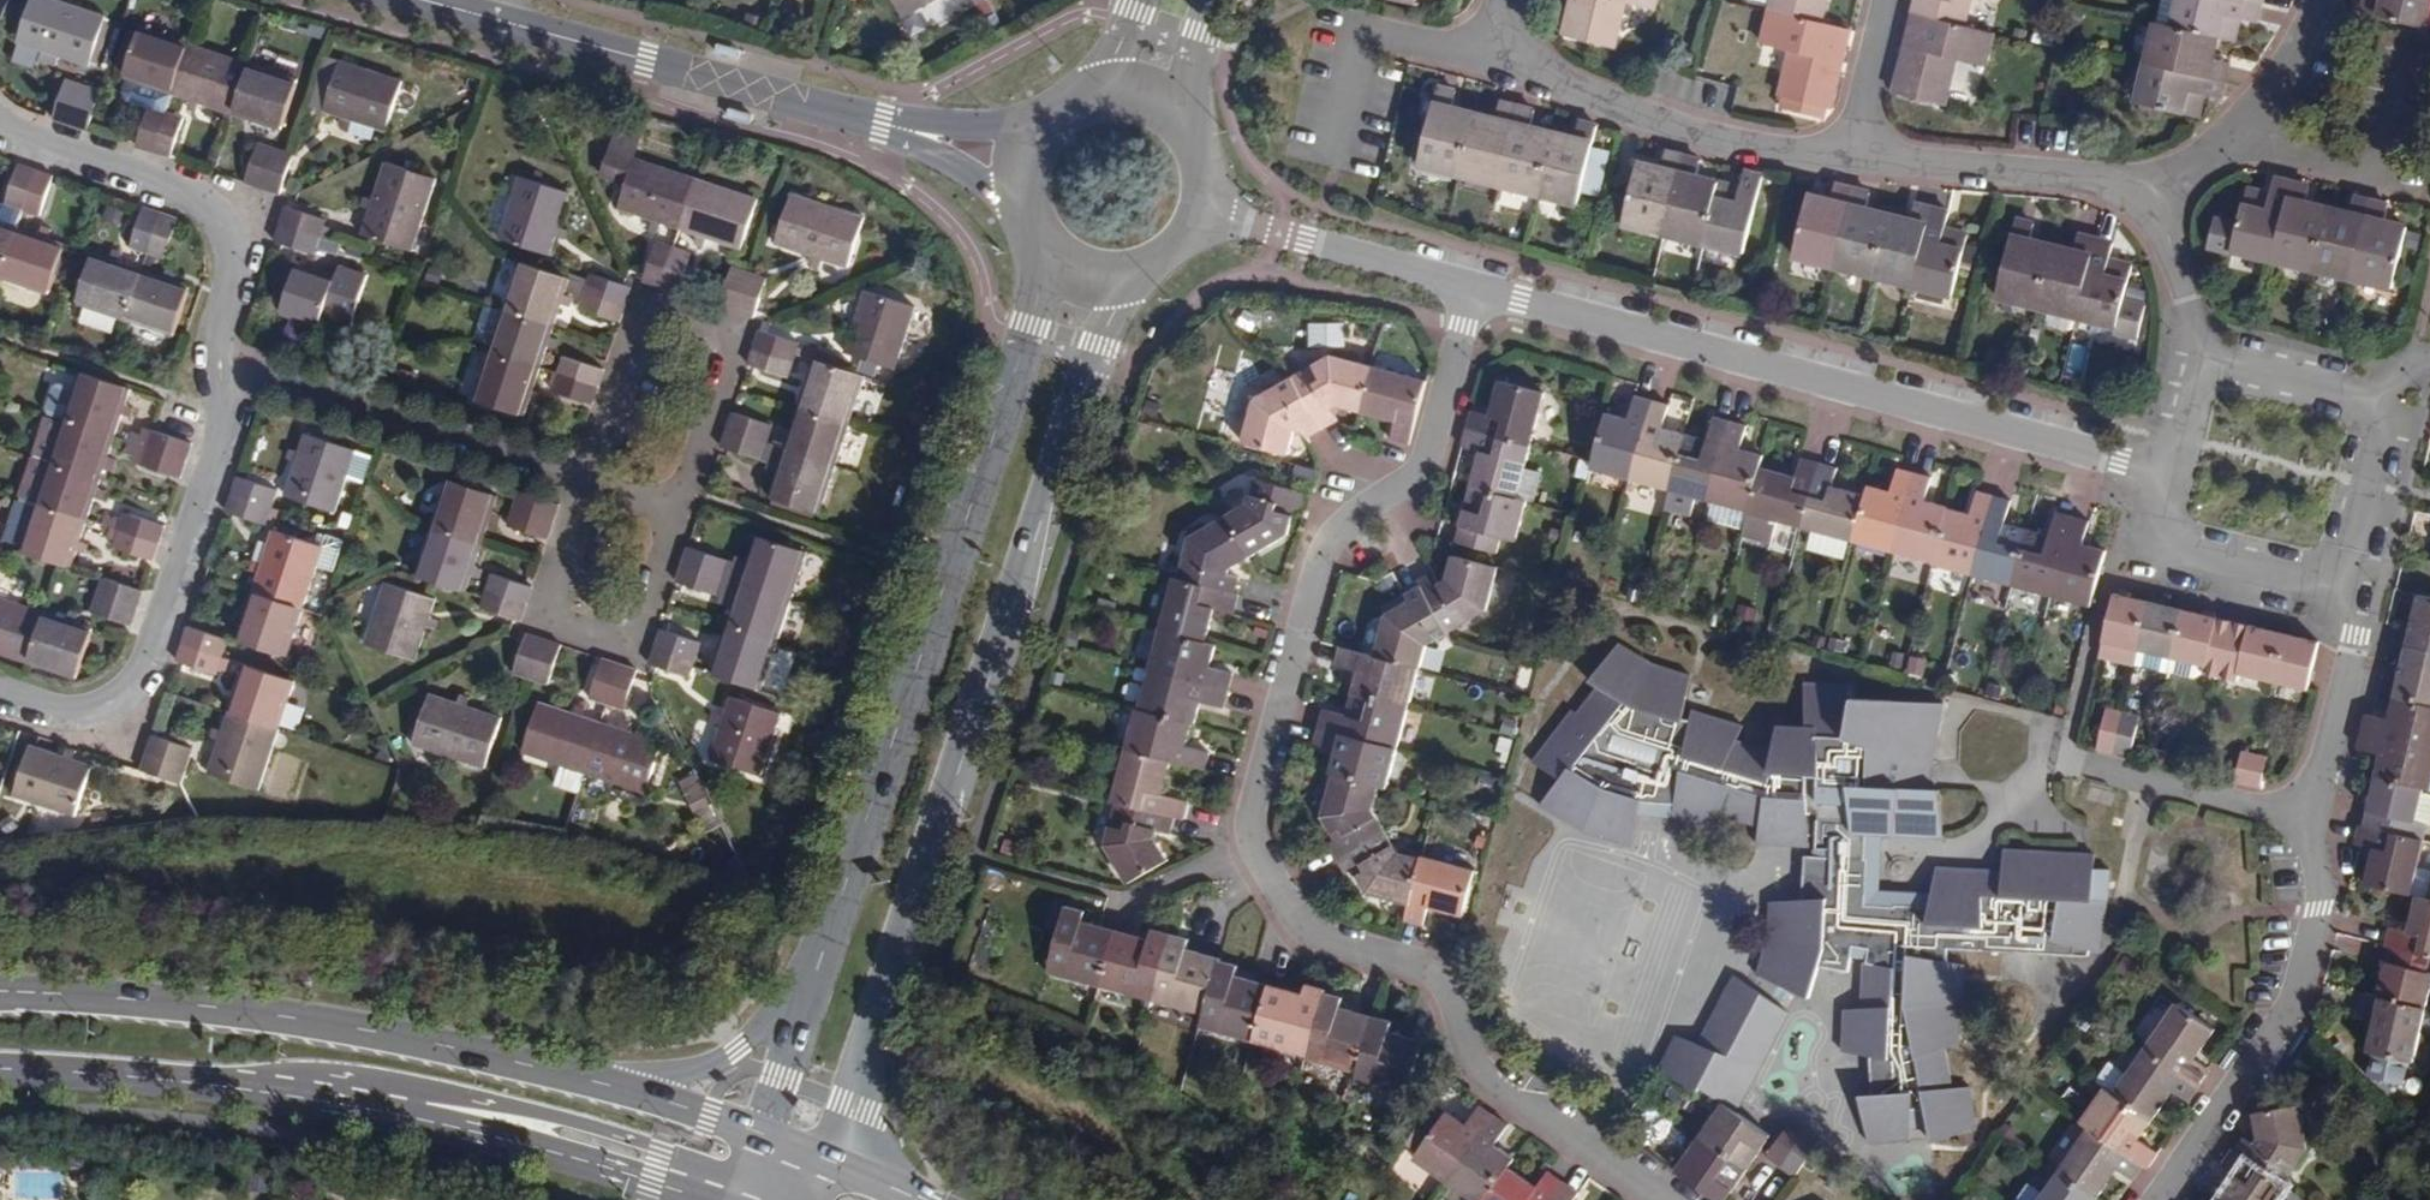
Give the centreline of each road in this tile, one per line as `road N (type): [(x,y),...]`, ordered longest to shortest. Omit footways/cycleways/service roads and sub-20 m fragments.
road 1 (residential): [(1473,284),(1426,464),(1322,549),(1247,825),(1301,929),(1436,972),(1472,1062),(1669,1199)]
road 2 (secondary): [(837,1168),(1093,345),(1107,309),(1146,283)]
road 3 (secondary): [(1037,248),(1034,328),(819,984)]
road 4 (residential): [(2172,471),(1473,284)]
road 5 (residential): [(2161,1199),(2301,1004),(2334,854),(2314,804),(2363,620),(2350,599)]
road 6 (secondary): [(604,1089),(412,1040),(205,1005),(0,994)]
road 7 (secondary): [(209,1092),(313,1070),(567,1118),(749,1178),(769,1176)]
road 8 (secondary): [(209,1092),(484,1137),(702,1199)]
road 9 (residential): [(0,695),(54,713),(110,707),(147,666),(219,448),(218,362)]
road 10 (residential): [(682,512),(739,336),(647,306),(589,483)]
road 11 (tertiary): [(879,127),(482,19)]
road 12 (residential): [(1507,0),(1528,49),(1557,80),(1607,104),(1722,146),(1850,158)]
road 13 (residential): [(2350,599),(2394,405),(2196,361)]
road 14 (residential): [(218,362),(215,331),(238,250),(233,223),(203,193),(166,174),(0,124)]
road 15 (residential): [(589,483),(218,362)]
road 16 (residential): [(589,483),(545,617),(638,647),(682,512)]
road 17 (residential): [(1850,158),(2106,180),(2139,196)]
road 18 (residential): [(2172,471),(2153,554),(2350,599)]
road 19 (residential): [(1473,284),(1208,213)]
road 20 (residential): [(2139,196),(2233,137),(2313,0)]
road 21 (secondary): [(819,984),(744,1052),(699,1075),(604,1089)]
road 22 (secondary): [(0,1083),(209,1092)]
road 23 (tertiary): [(879,127),(954,171),(1027,232)]
road 24 (residential): [(2139,196),(2158,226),(2196,361)]
road 25 (tertiary): [(1053,120),(879,127)]
road 26 (secondary): [(768,1137),(604,1089)]
road 27 (residential): [(1850,158),(1892,0)]
road 28 (secondary): [(819,984),(768,1137)]
road 29 (secondary): [(1191,135),(1193,80),(1218,0)]
road 30 (secondary): [(1053,120),(1021,172),(1027,232)]
road 31 (secondary): [(1037,248),(1085,284),(1146,283)]

